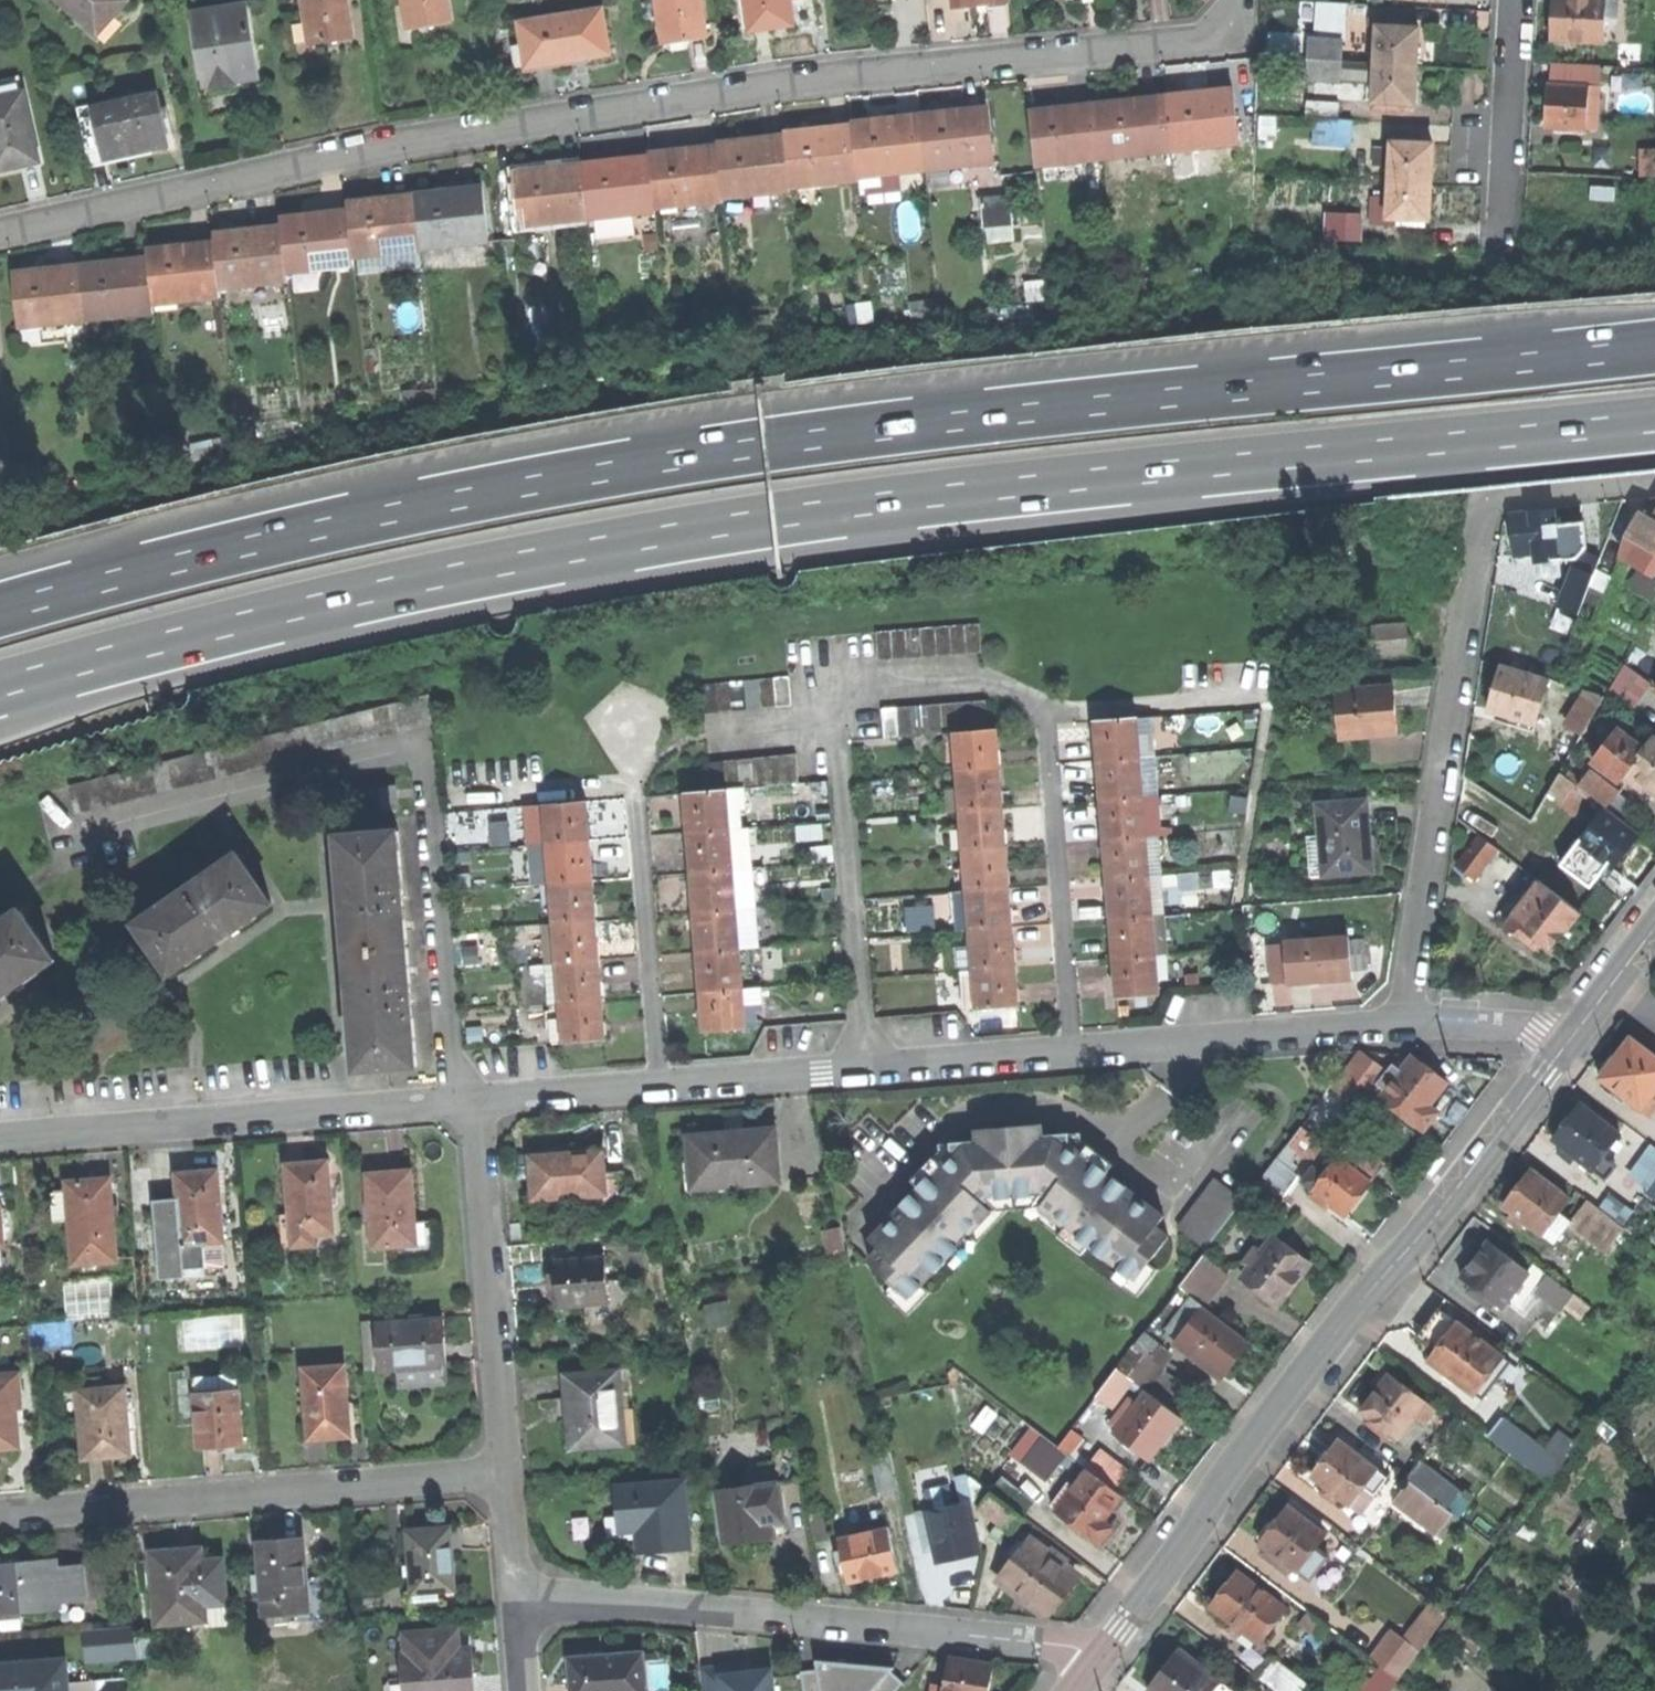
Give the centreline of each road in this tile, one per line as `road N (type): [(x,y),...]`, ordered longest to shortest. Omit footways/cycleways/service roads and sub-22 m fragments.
road 1 (trunk): [(0,687),(333,600),(788,515),(1654,421)]
road 2 (trunk): [(1654,348),(992,417),(608,471),(318,529),(0,612)]
road 3 (residential): [(0,233),(456,135),(784,82),(1189,43),(1218,34),(1238,0)]
road 4 (tertiary): [(1567,1044),(1093,1664)]
road 5 (residential): [(1654,483),(1506,498),(1482,518),(1404,1025)]
road 6 (residential): [(1093,1664),(1077,1647),(521,1599)]
road 7 (residential): [(509,1473),(0,1512)]
road 8 (residential): [(0,1141),(475,1102)]
road 9 (residential): [(657,1085),(1071,1050)]
road 10 (residential): [(475,1102),(509,1473)]
road 11 (residential): [(1071,1050),(1043,713)]
road 12 (residential): [(1071,1050),(1404,1025)]
road 13 (residential): [(657,1085),(636,809)]
road 14 (residential): [(1513,0),(1497,241)]
road 15 (residential): [(475,1102),(657,1085)]
road 16 (residential): [(1404,1025),(1513,1029),(1567,1044)]
road 17 (tertiary): [(1654,927),(1567,1044)]
road 18 (residential): [(509,1473),(521,1599)]

